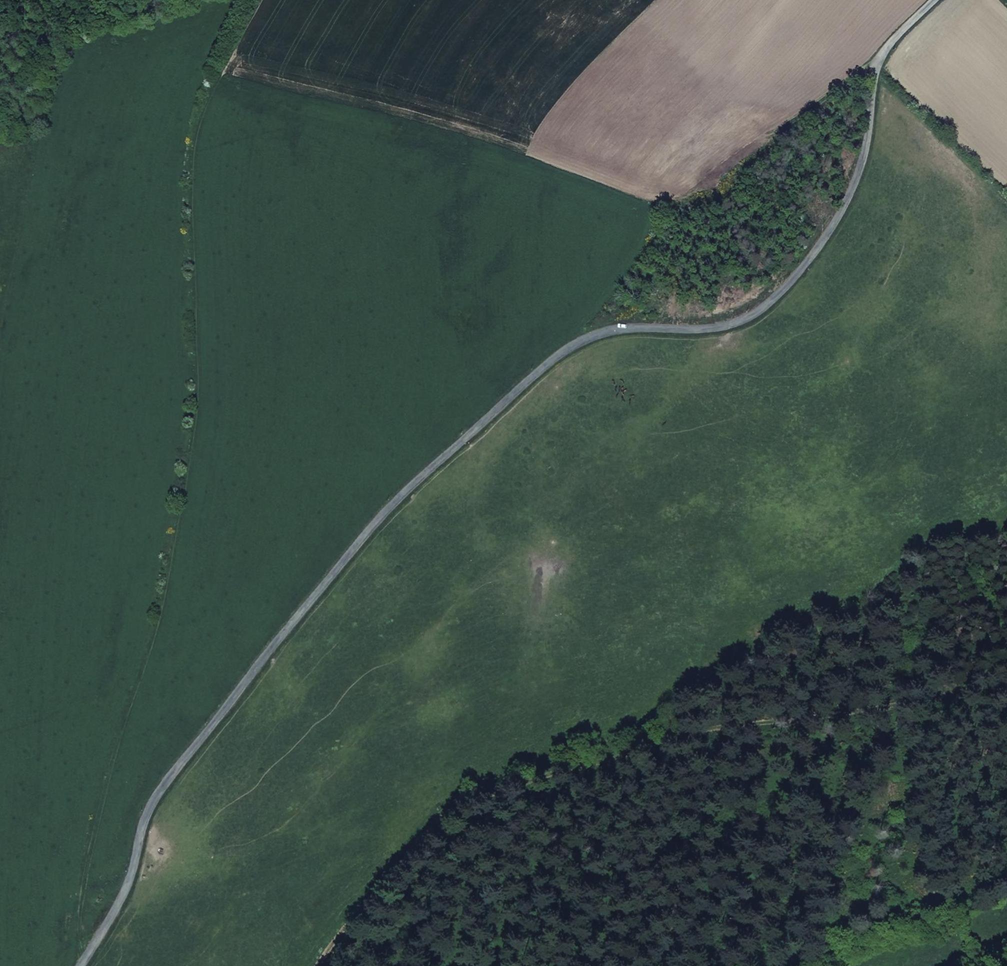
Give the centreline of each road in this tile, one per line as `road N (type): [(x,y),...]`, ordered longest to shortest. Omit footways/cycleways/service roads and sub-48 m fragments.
road 1 (unclassified): [(77,965),(128,892),(139,814),(336,562),(560,339),(742,315),(857,192),(876,105),(873,64),(935,0)]

